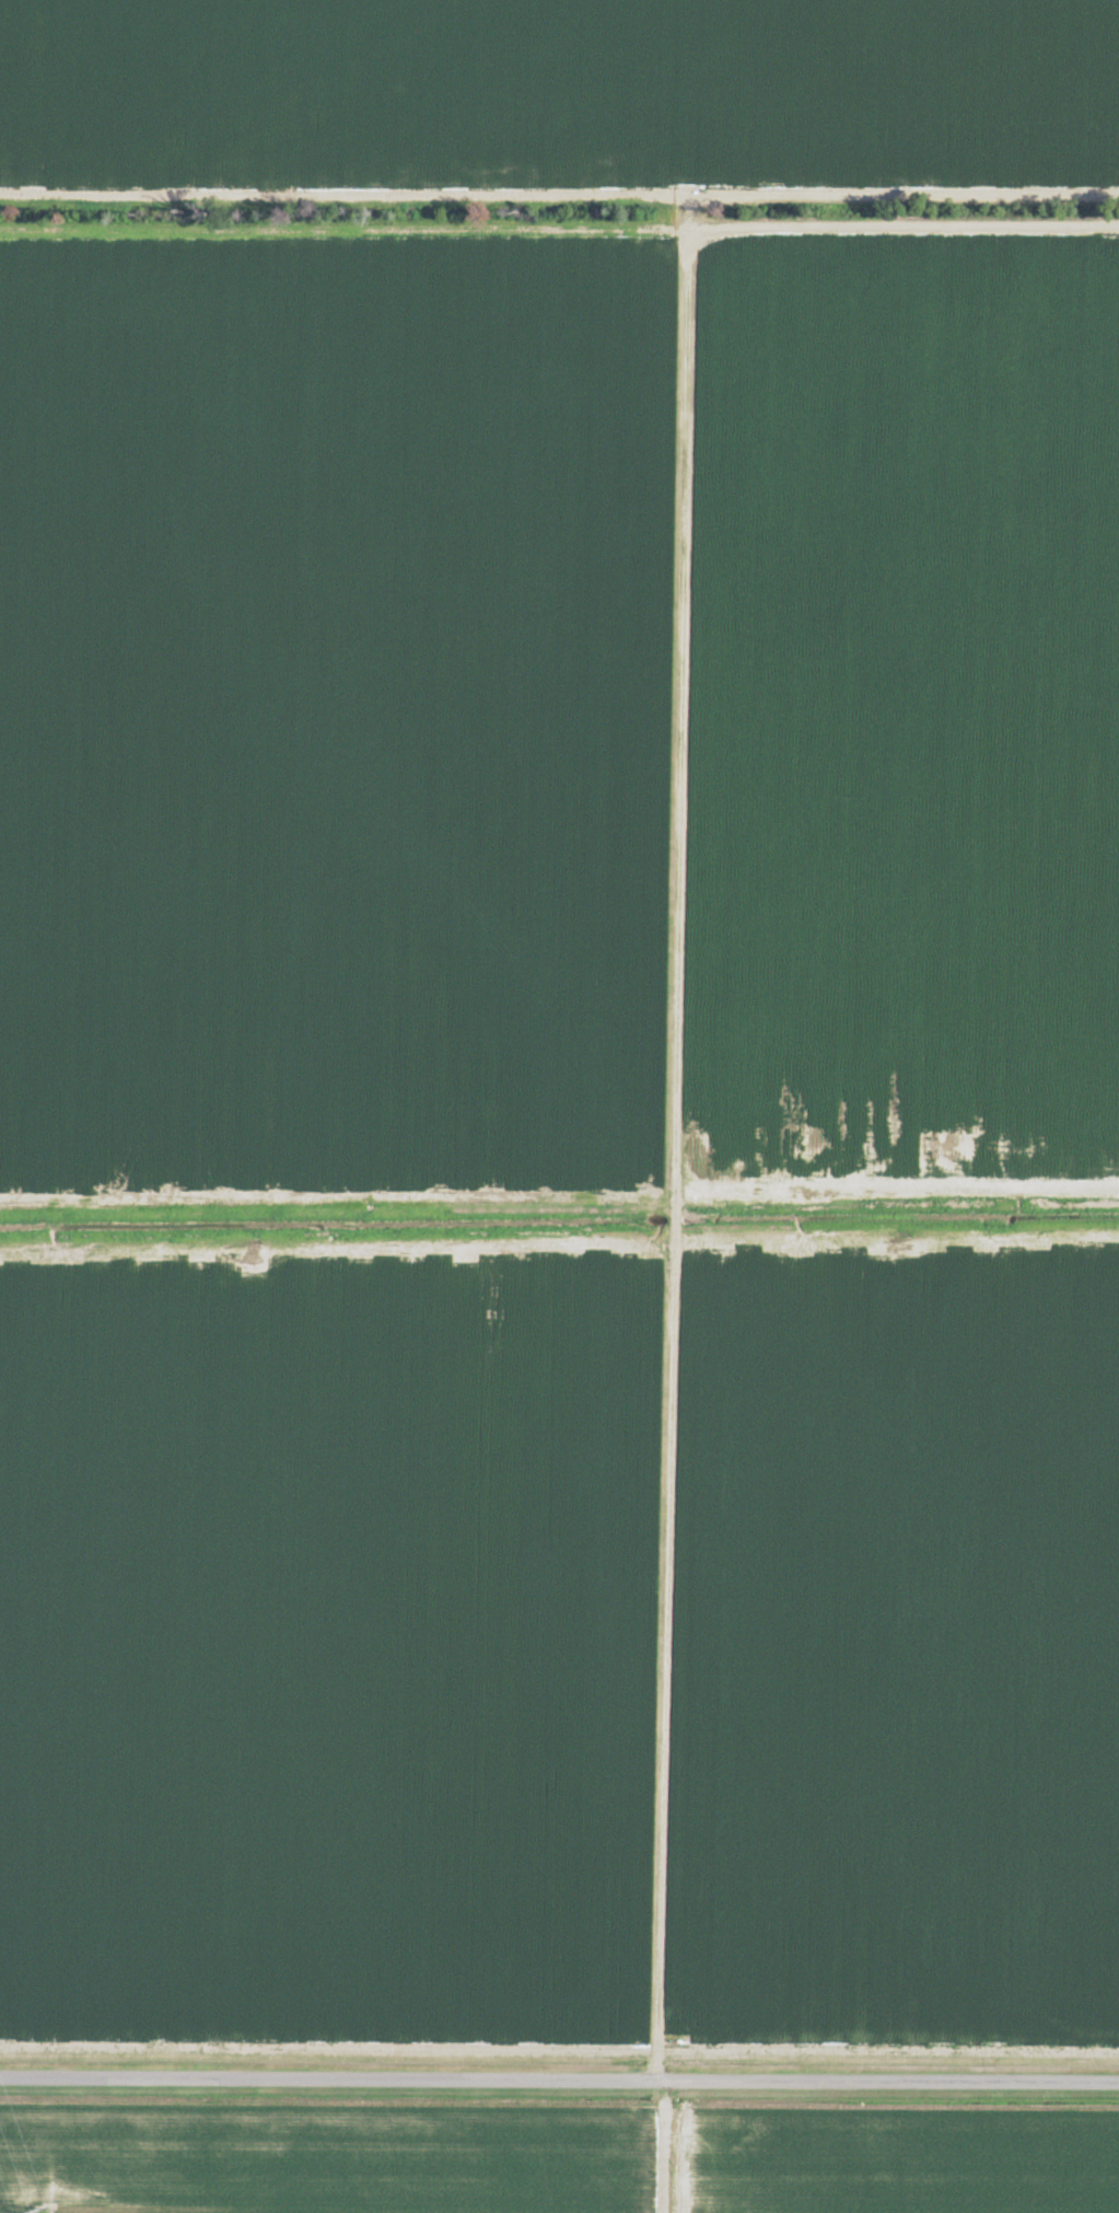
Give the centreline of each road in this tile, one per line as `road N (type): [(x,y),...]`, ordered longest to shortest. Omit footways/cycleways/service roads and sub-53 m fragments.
road 1 (tertiary): [(0,2078),(1118,2082)]

